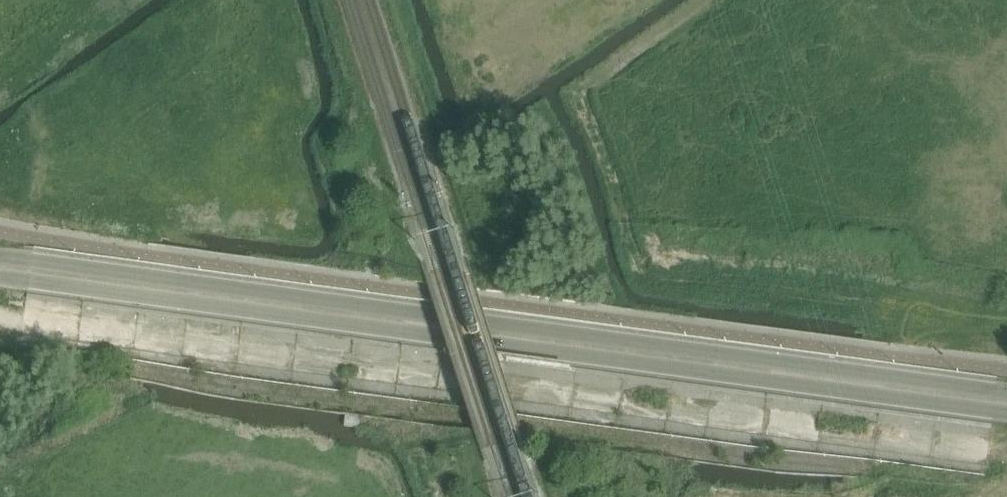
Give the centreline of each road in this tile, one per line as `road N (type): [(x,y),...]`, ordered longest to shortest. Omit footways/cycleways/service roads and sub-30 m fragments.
road 1 (secondary): [(1006,393),(0,257)]
road 2 (secondary): [(0,281),(1006,414)]

